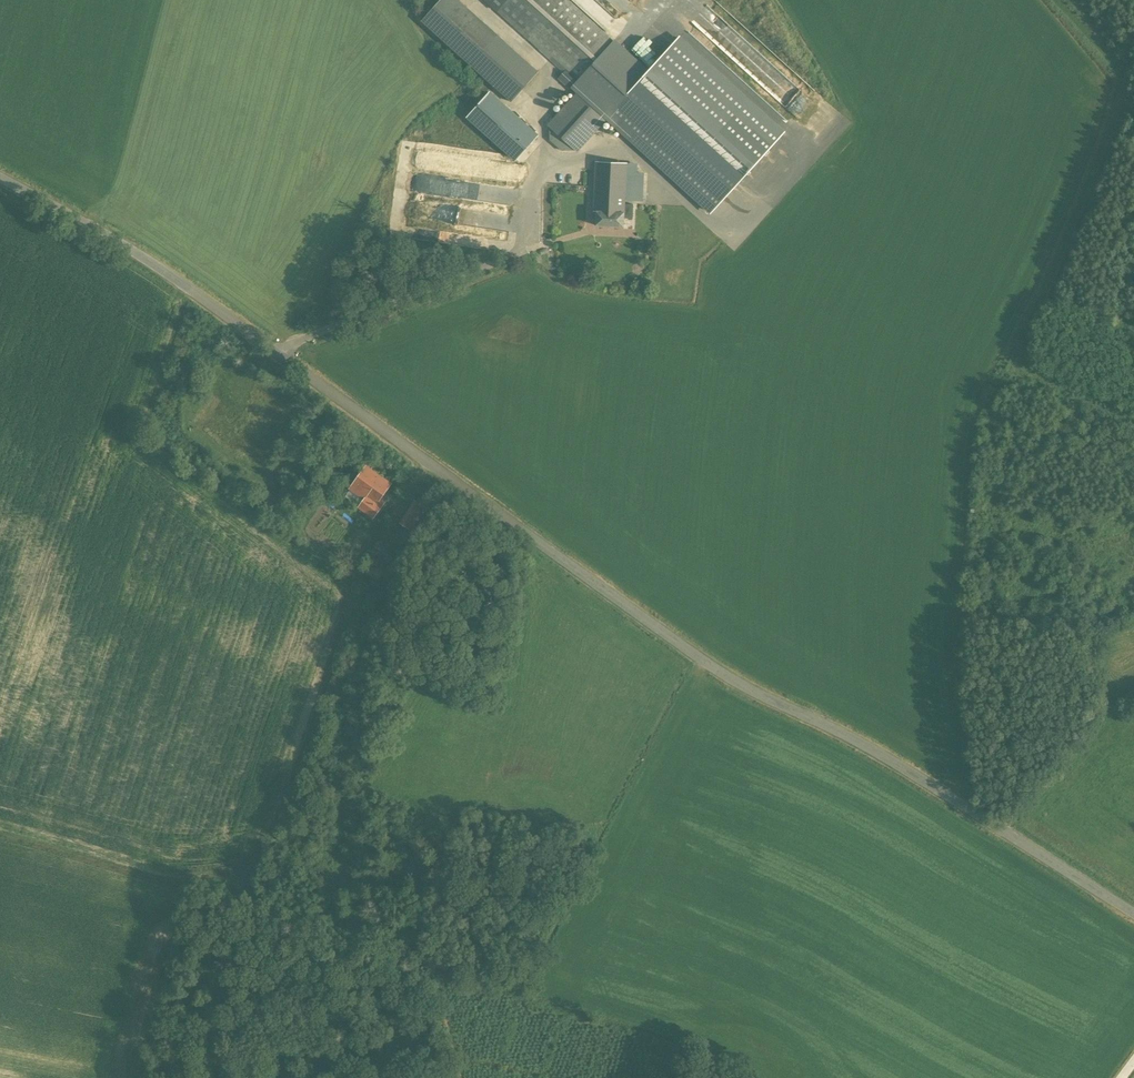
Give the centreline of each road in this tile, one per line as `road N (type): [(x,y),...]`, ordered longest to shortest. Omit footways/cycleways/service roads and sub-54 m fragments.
road 1 (tertiary): [(1133,914),(904,767),(718,671),(191,290),(0,179)]

